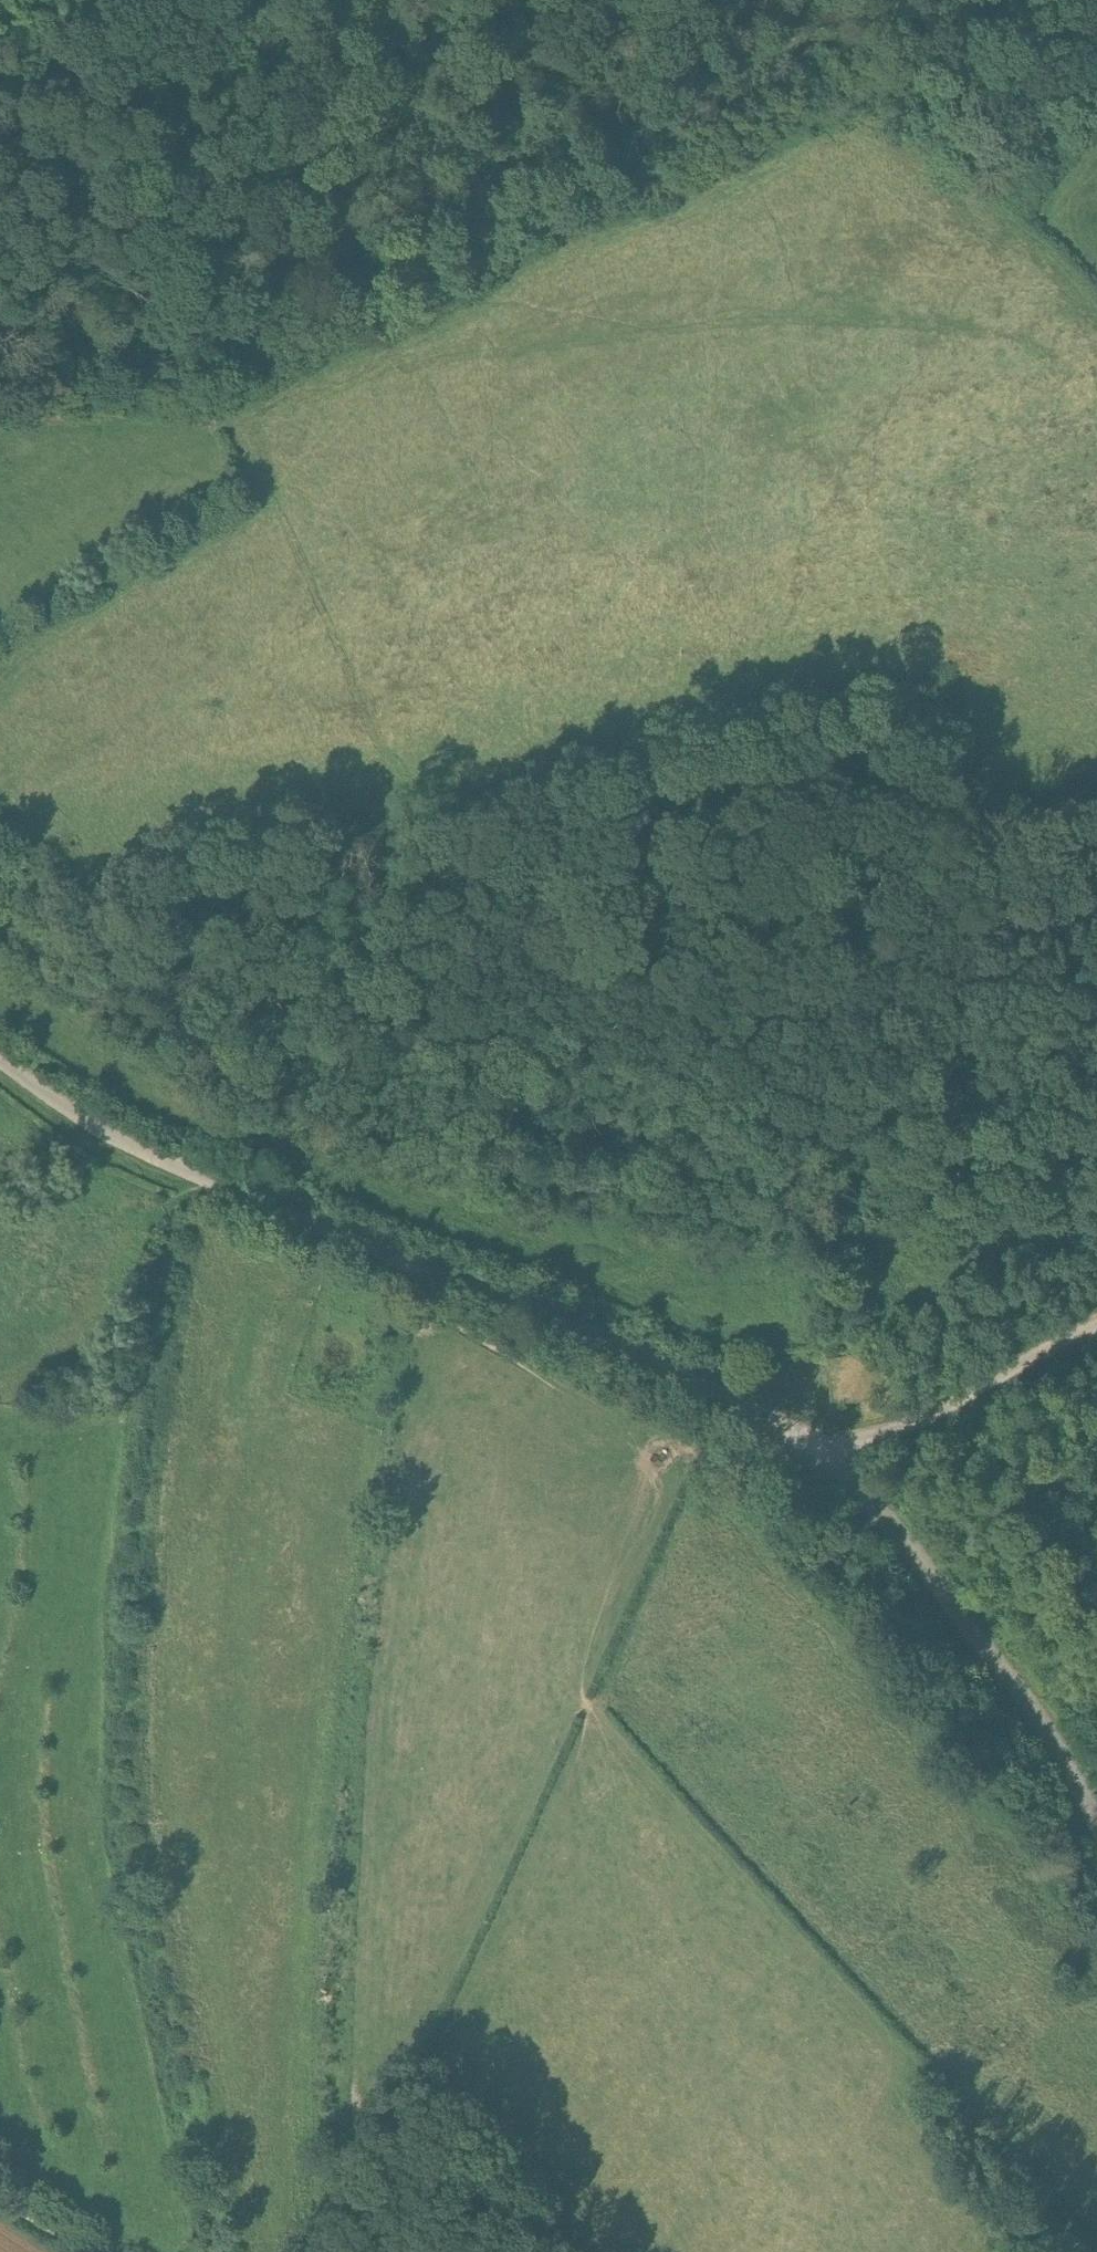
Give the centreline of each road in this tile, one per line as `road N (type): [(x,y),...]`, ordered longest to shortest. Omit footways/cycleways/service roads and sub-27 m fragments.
road 1 (unclassified): [(1096,1326),(929,1416),(821,1455),(648,1357),(122,1140),(0,1057)]

